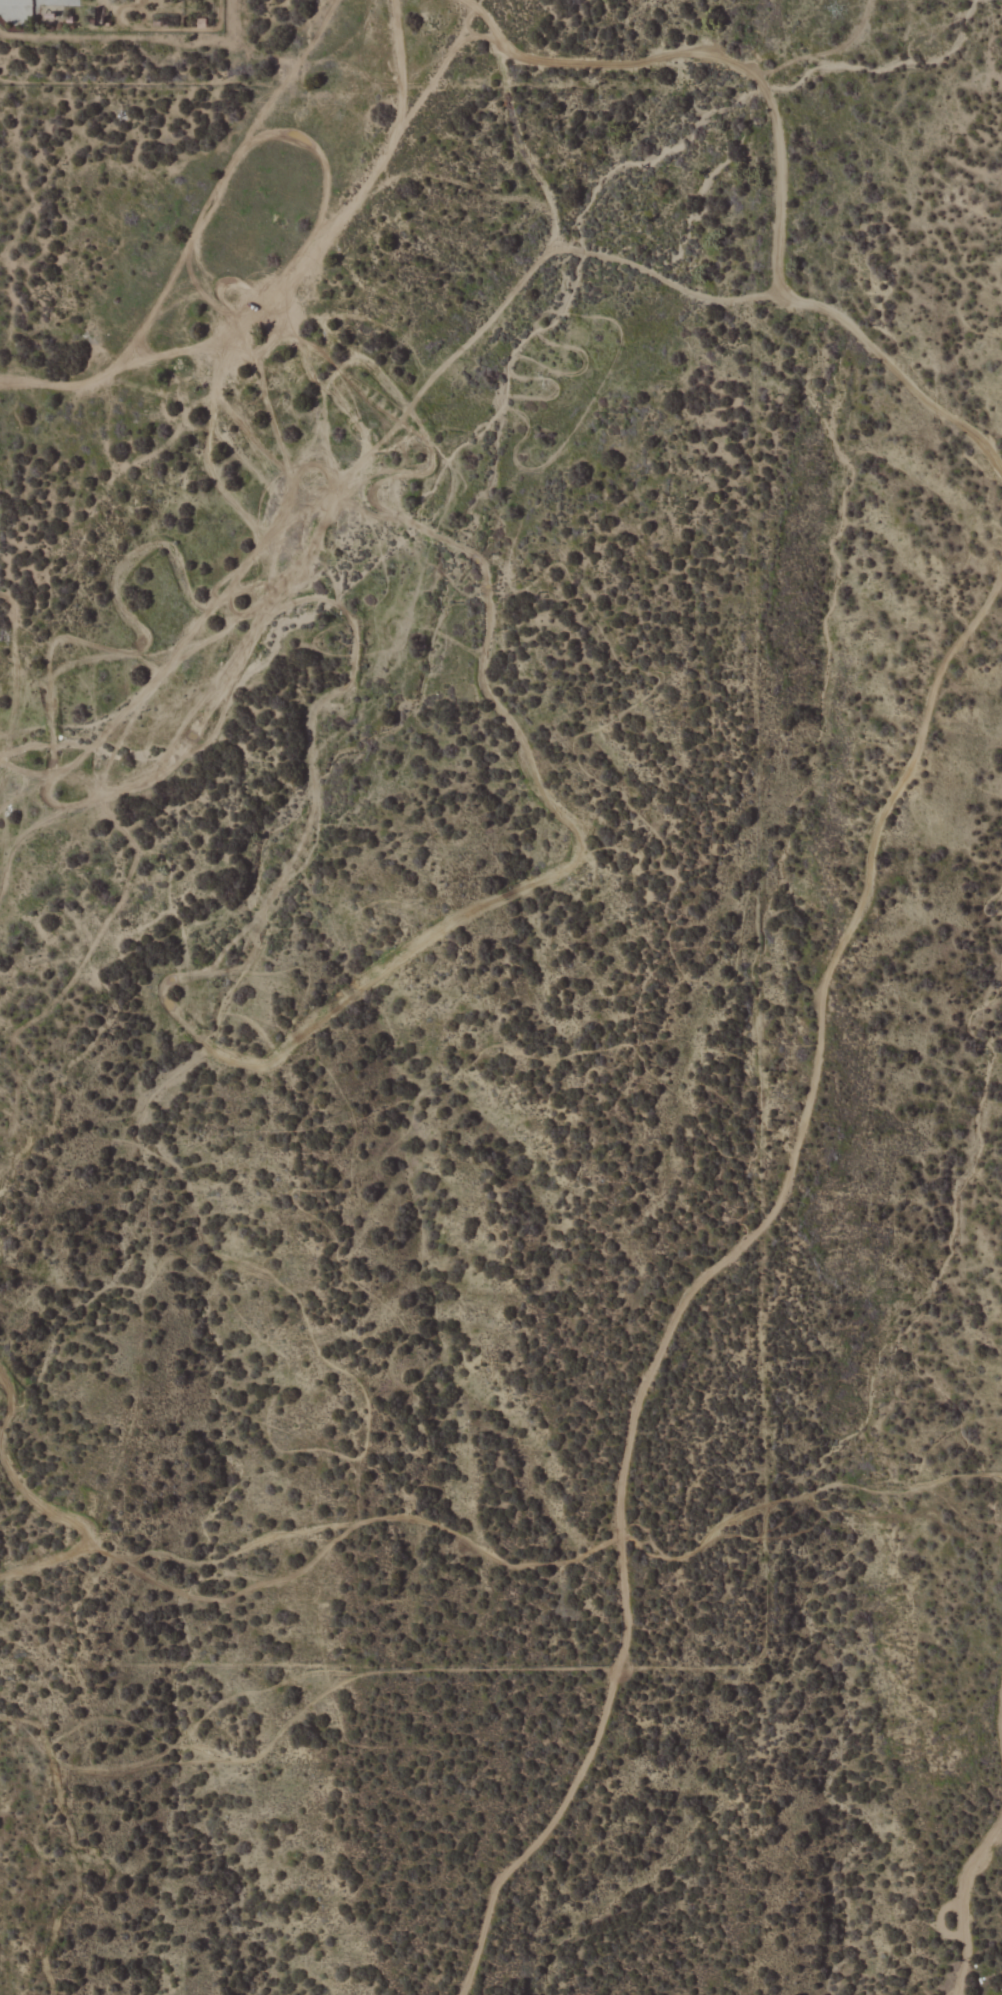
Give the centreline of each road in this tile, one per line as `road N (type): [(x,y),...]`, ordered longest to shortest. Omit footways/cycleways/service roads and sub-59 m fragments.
road 1 (track): [(1001,574),(942,665),(922,745),(873,836),(865,903),(827,971),(813,1092),(783,1195),(756,1234),(693,1289),(642,1388),(619,1517),(621,1657),(608,1701),(589,1762),(488,1898),(461,1994)]
road 2 (residential): [(0,732),(82,721),(140,696),(222,596),(560,247),(552,193),(515,131),(494,0)]
road 3 (track): [(460,0),(523,57),(594,66),(678,53),(752,71),(775,107),(782,289),(799,303),(829,308),(936,410),(973,433),(1001,471)]
road 4 (track): [(1001,1838),(960,1884),(966,1957),(959,1994)]

